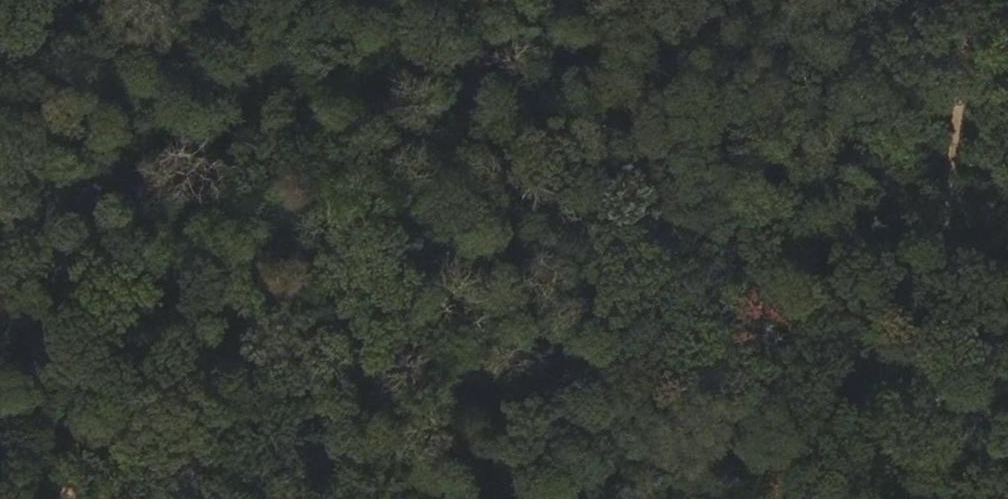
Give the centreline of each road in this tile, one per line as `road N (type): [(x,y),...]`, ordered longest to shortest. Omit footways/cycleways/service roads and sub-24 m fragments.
road 1 (track): [(953,0),(930,310),(936,498)]

